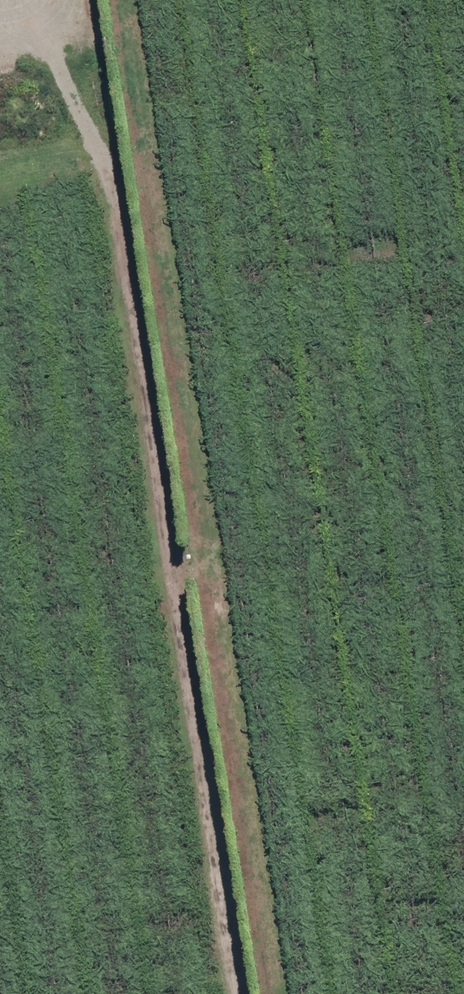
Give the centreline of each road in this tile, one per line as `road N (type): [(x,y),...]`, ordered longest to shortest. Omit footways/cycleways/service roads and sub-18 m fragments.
road 1 (track): [(77,0),(124,194),(252,993)]
road 2 (track): [(284,993),(137,0)]

